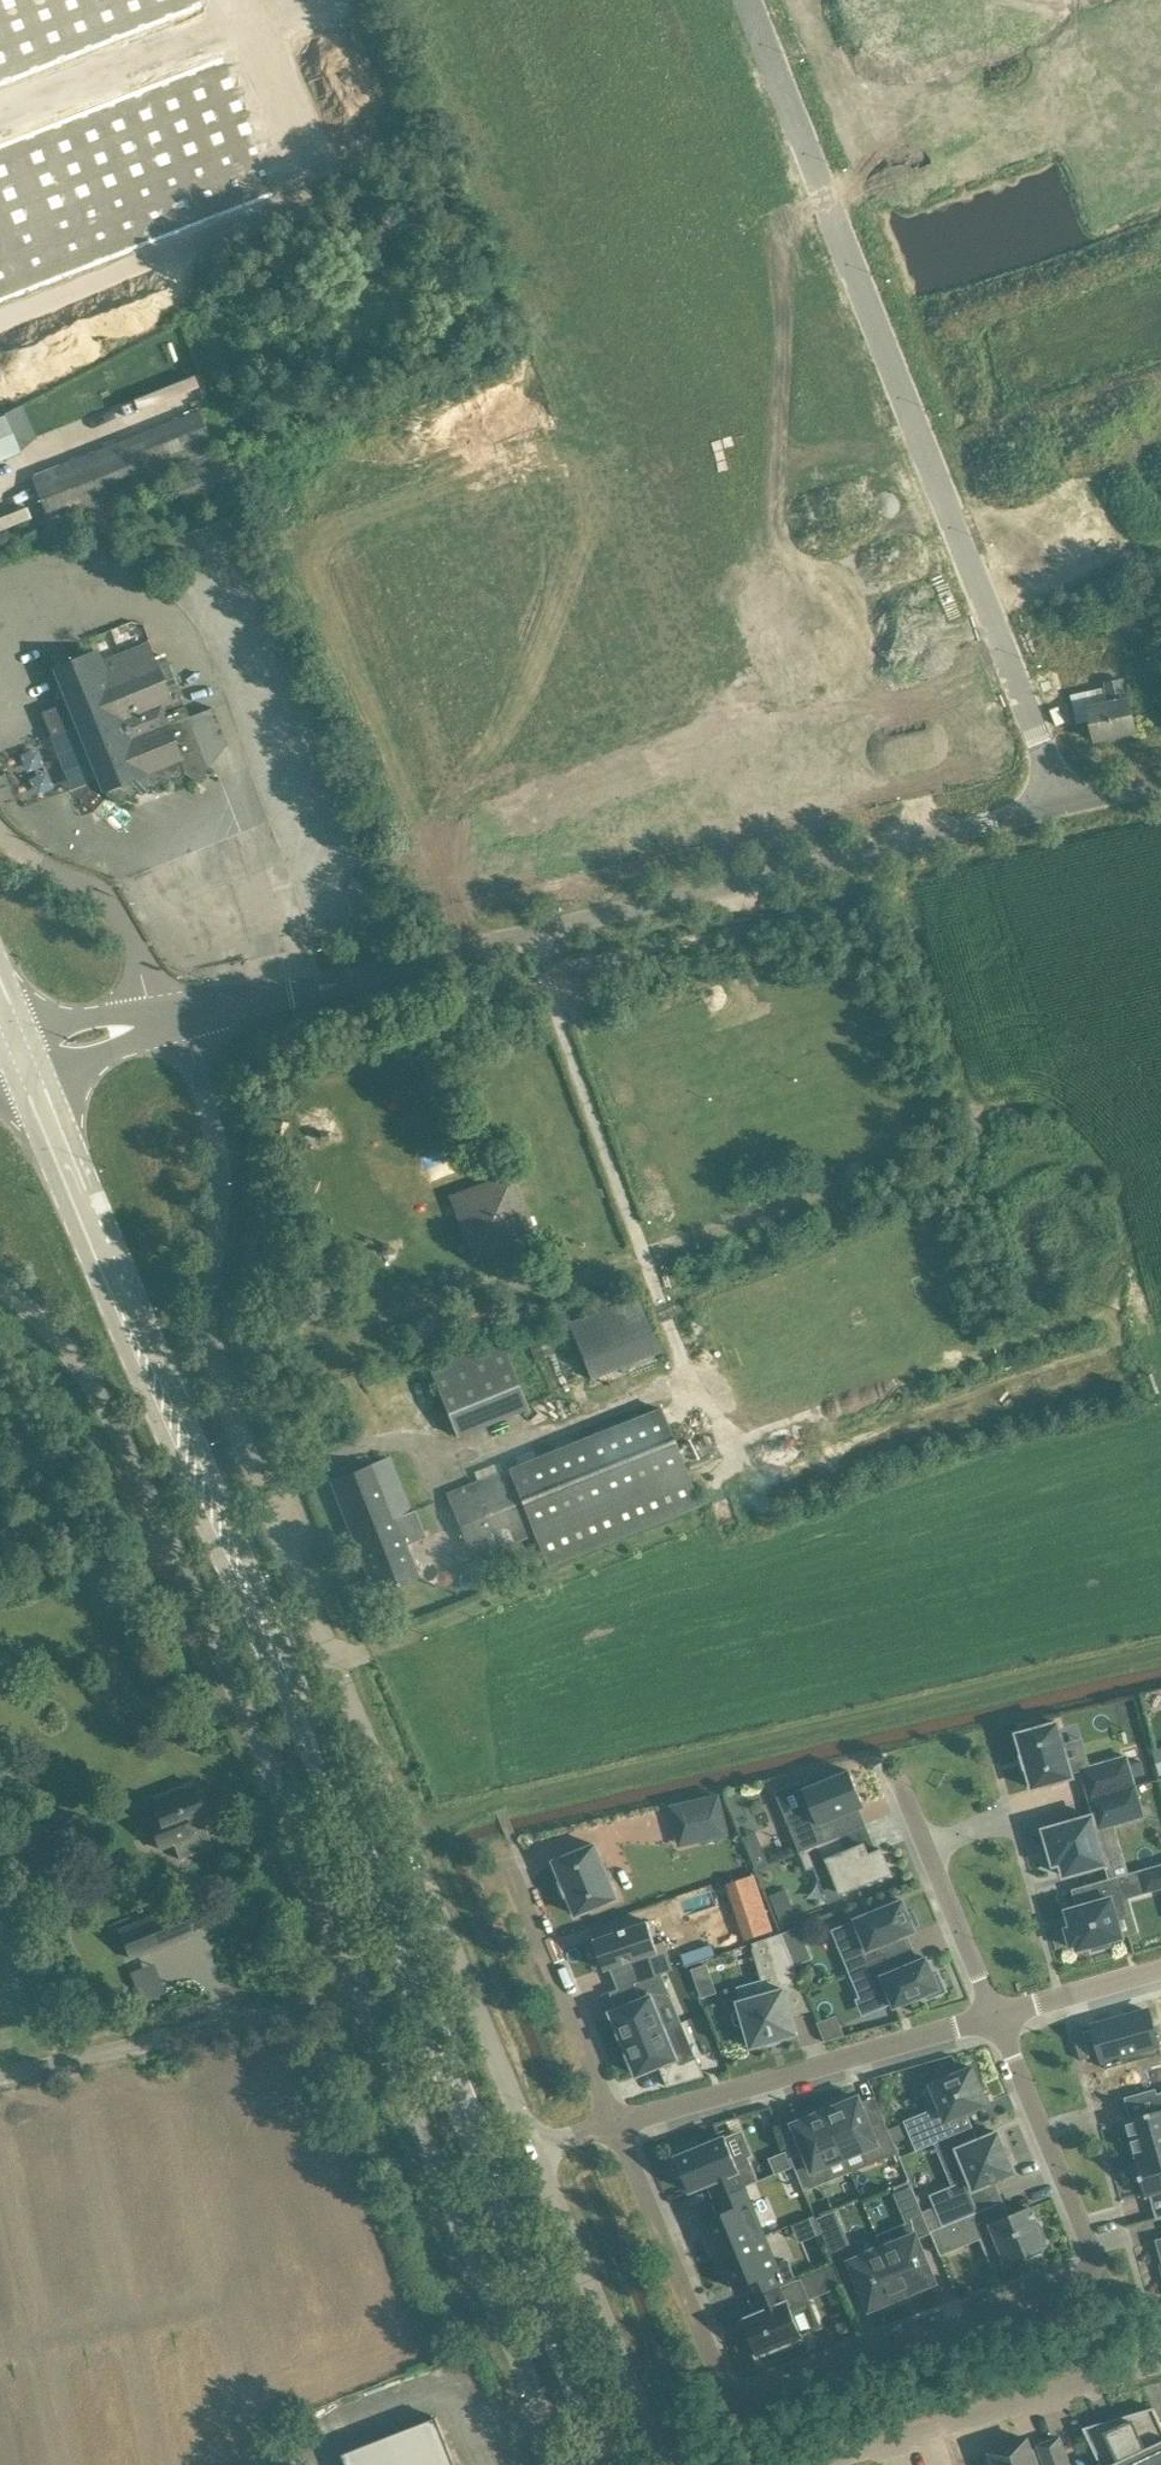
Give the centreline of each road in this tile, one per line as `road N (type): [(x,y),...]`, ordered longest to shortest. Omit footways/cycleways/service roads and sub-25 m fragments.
road 1 (primary): [(607,2464),(32,1076)]
road 2 (unclassified): [(566,2464),(368,1983),(111,1418),(58,1338),(0,1288)]
road 3 (unclassified): [(530,2139),(219,1387),(207,1313),(221,1201),(215,1147),(193,1054),(166,1018)]
road 4 (unclassified): [(166,1018),(289,995),(1160,781)]
road 5 (residential): [(992,2010),(1094,2265),(736,2397),(609,2117)]
road 6 (residential): [(609,2117),(992,2010)]
road 7 (residential): [(817,2464),(820,2456),(1160,2357)]
road 8 (unclassified): [(665,2464),(530,2139)]
road 9 (residential): [(511,1860),(609,2117)]
road 10 (unclassified): [(166,1018),(108,901),(22,856),(0,832)]
road 11 (residential): [(992,2010),(899,1783)]
road 12 (residential): [(992,2010),(1160,1963)]
road 13 (unclassified): [(166,1018),(97,1015),(13,1027)]
road 14 (unclassified): [(32,1076),(120,1049),(166,1018)]

